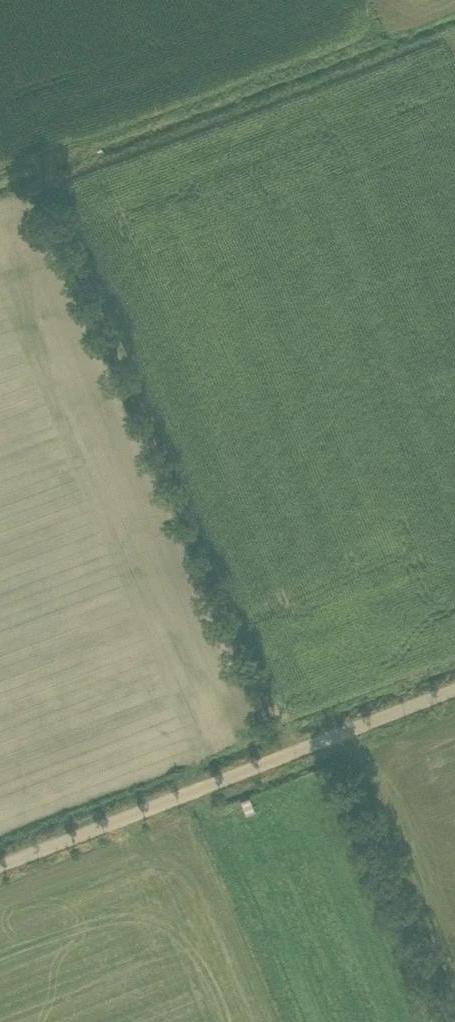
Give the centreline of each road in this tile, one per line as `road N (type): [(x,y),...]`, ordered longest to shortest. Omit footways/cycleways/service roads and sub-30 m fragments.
road 1 (track): [(0,869),(454,695)]

